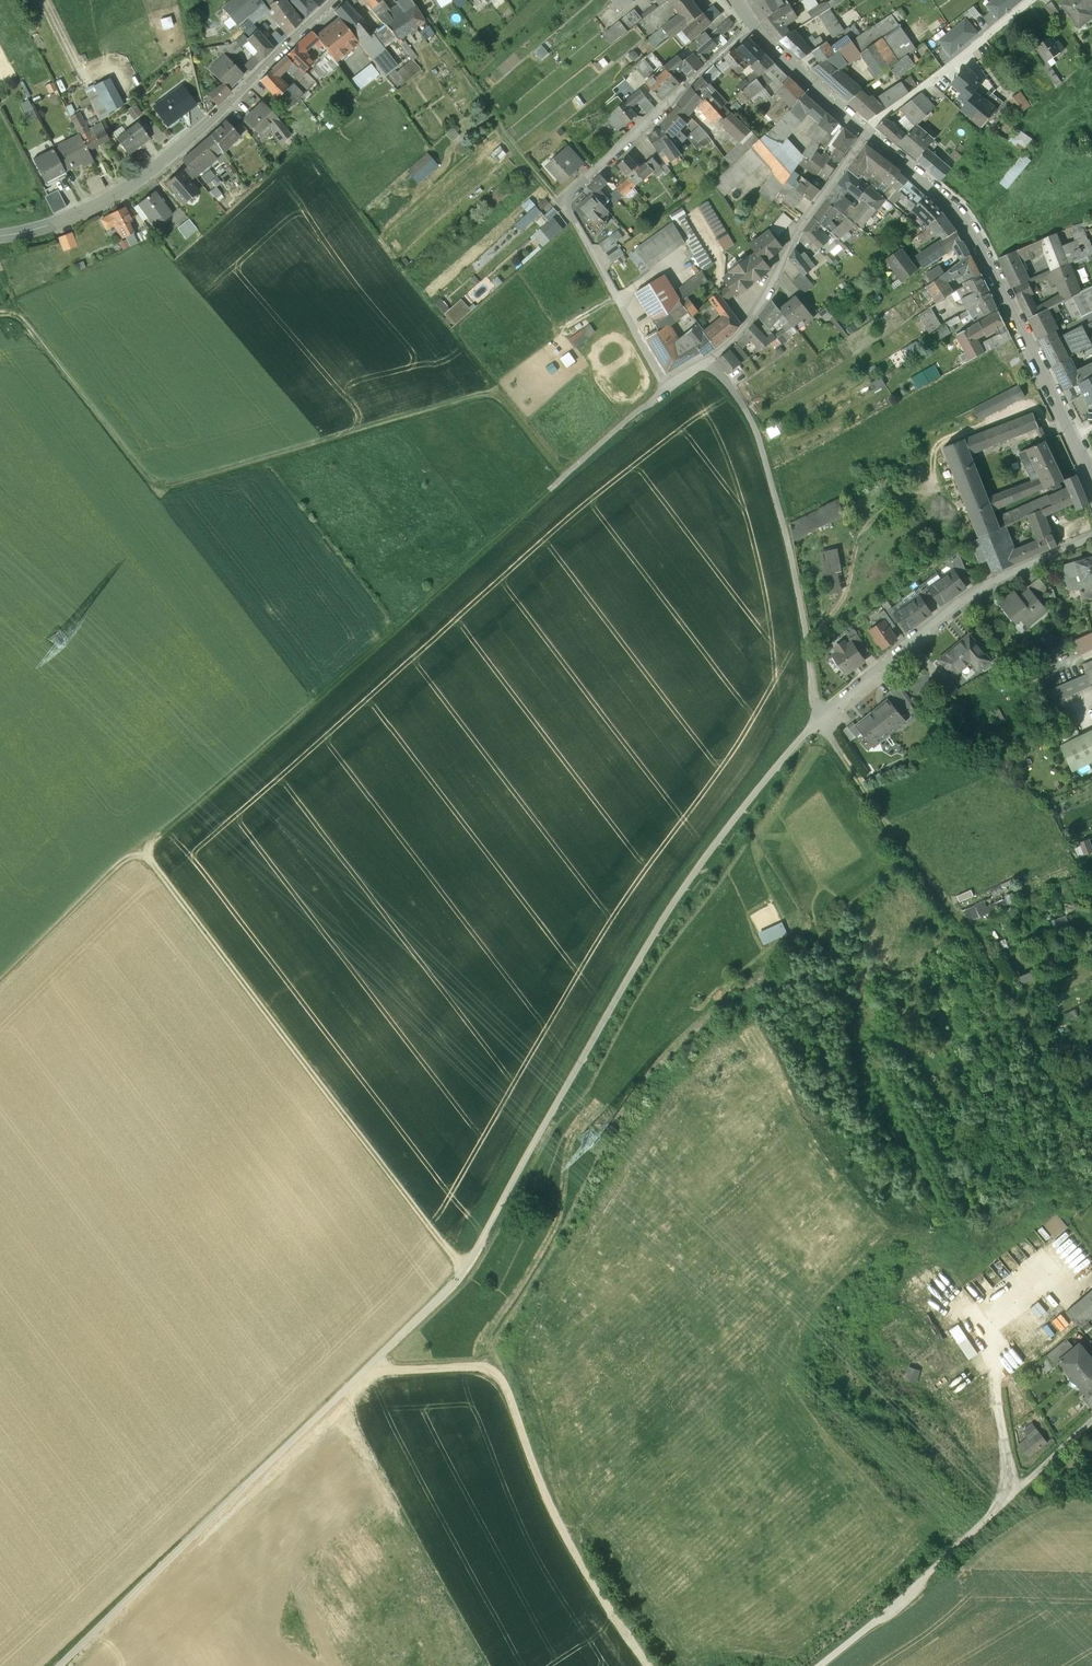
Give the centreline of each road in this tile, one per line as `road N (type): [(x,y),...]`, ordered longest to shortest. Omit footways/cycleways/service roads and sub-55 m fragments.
road 1 (track): [(820,719),(664,917),(464,1268),(60,1665)]
road 2 (track): [(140,846),(382,647),(666,388)]
road 3 (track): [(564,477),(486,395),(156,485),(22,318)]
road 4 (residential): [(752,28),(769,53),(951,207),(1024,334),(1091,481)]
road 5 (track): [(464,1268),(140,846)]
road 6 (residential): [(337,0),(169,159),(68,219),(6,235)]
road 7 (track): [(649,1665),(557,1513),(494,1370)]
road 8 (residential): [(1091,536),(992,582),(820,719)]
road 9 (track): [(1027,1481),(920,1587),(822,1665)]
road 10 (residential): [(752,28),(562,202)]
road 11 (track): [(0,980),(140,846)]
road 12 (track): [(377,1358),(388,1369),(494,1370)]

